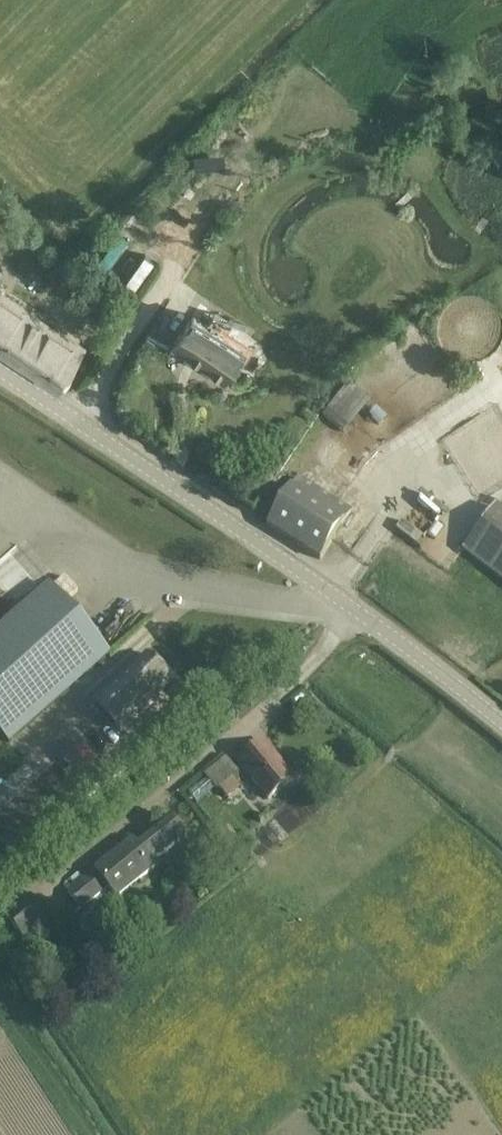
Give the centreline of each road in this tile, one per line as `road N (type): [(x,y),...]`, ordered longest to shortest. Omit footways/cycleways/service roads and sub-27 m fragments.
road 1 (tertiary): [(501,723),(336,599),(0,375)]

